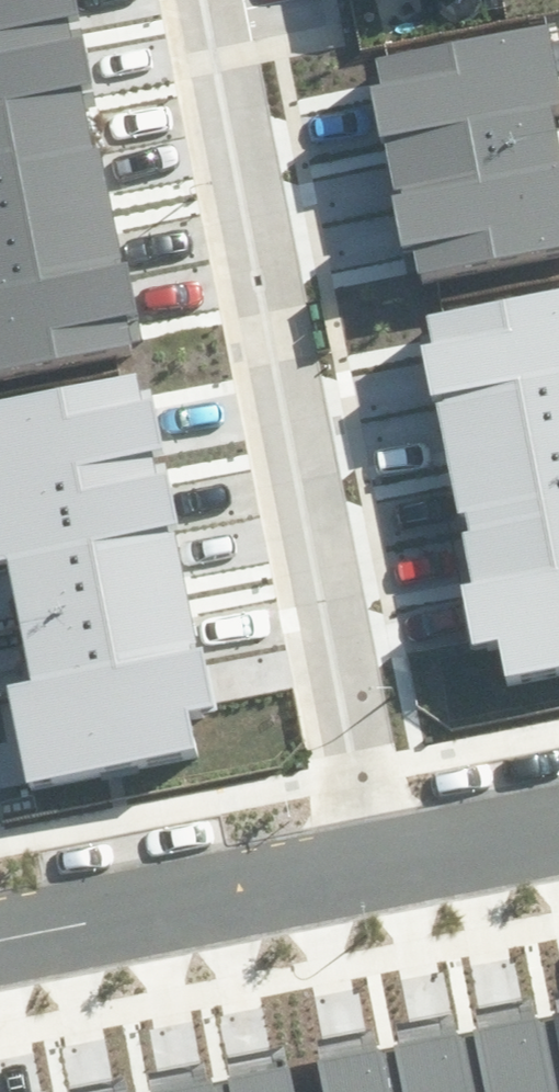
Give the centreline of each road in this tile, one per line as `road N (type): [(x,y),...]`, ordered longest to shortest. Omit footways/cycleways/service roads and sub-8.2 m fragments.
road 1 (residential): [(204,0),(374,863)]
road 2 (residential): [(374,863),(0,941)]
road 3 (residential): [(558,827),(374,863)]

